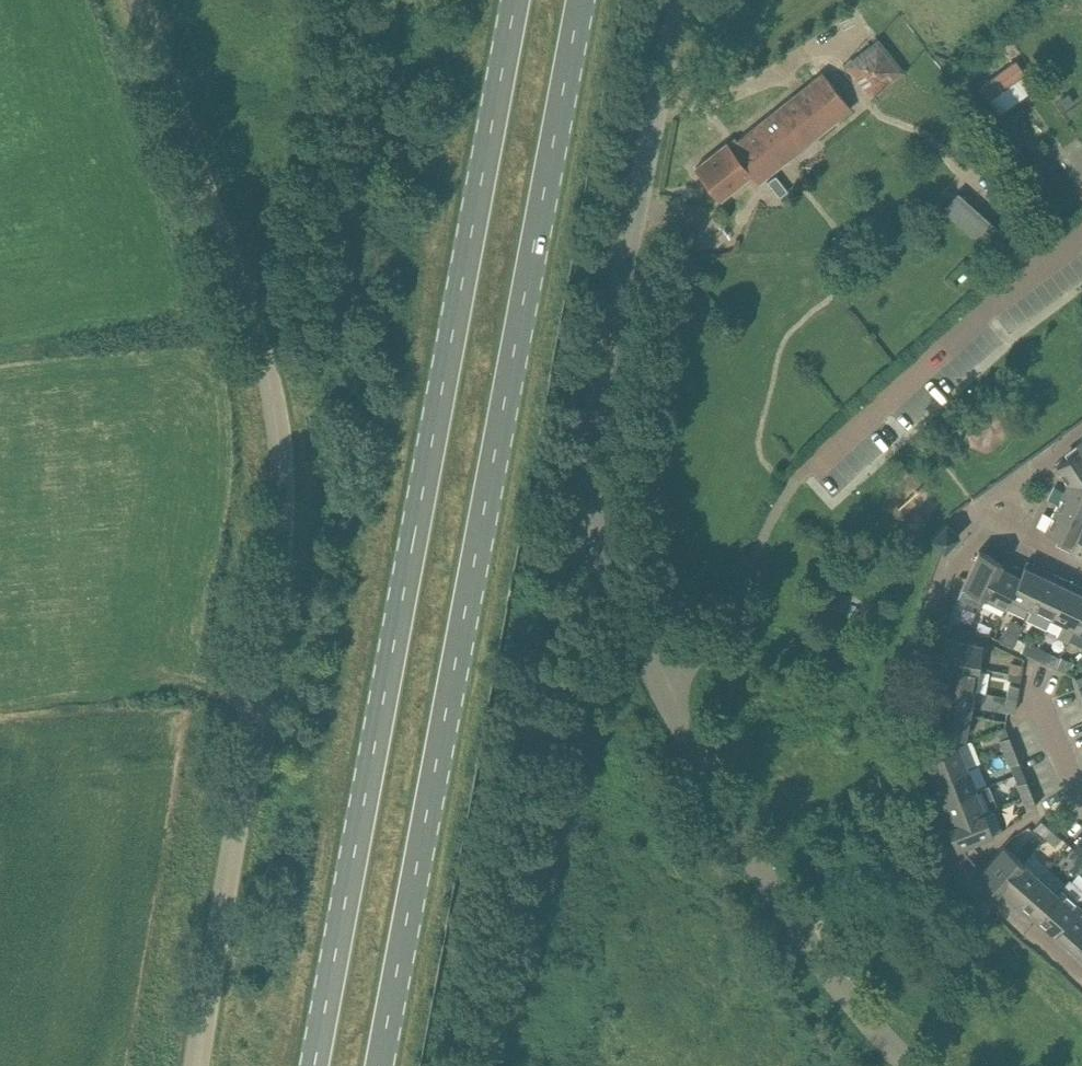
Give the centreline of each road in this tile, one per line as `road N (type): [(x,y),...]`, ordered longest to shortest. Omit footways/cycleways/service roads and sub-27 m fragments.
road 1 (unclassified): [(194,1065),(280,538),(264,402),(128,0)]
road 2 (primary): [(382,1065),(584,0)]
road 3 (primary): [(515,0),(316,1065)]
road 4 (unclassified): [(658,684),(609,578),(590,471),(678,0)]
road 5 (unclassified): [(658,684),(705,649),(733,612),(765,530),(799,476),(1081,236)]
road 6 (unclassified): [(910,1065),(797,938),(658,684)]

